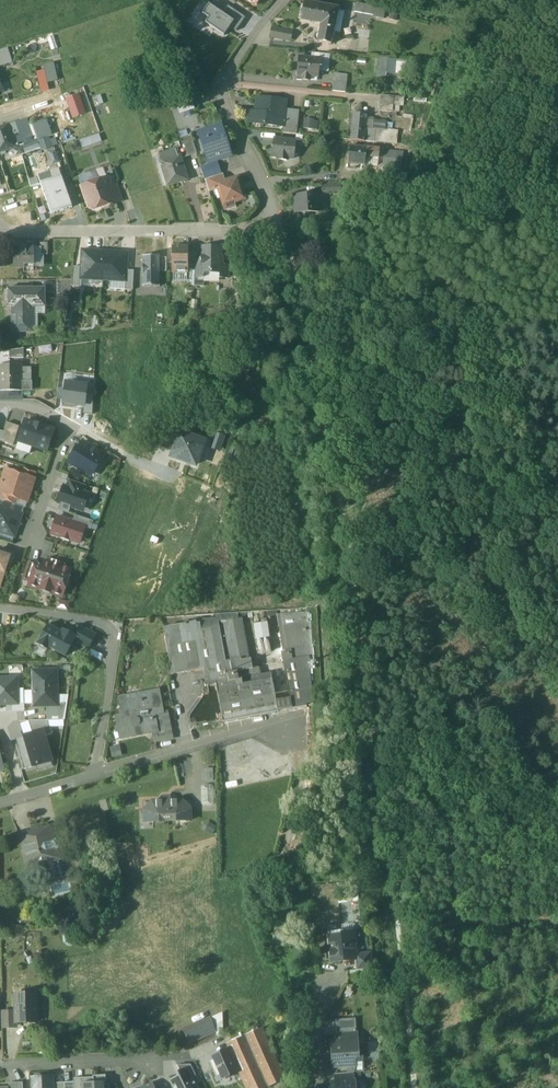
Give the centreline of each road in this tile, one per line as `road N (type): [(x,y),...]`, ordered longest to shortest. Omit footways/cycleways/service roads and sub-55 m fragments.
road 1 (residential): [(0,230),(242,233),(274,217),(227,111),(224,85),(284,0)]
road 2 (track): [(351,560),(398,923)]
road 3 (track): [(274,217),(297,256),(313,328),(351,560)]
road 4 (residential): [(98,773),(116,625),(0,610)]
road 5 (residential): [(98,773),(308,720)]
road 6 (residential): [(0,1067),(183,1055)]
road 7 (track): [(398,923),(414,1087)]
road 8 (residential): [(70,426),(30,542)]

